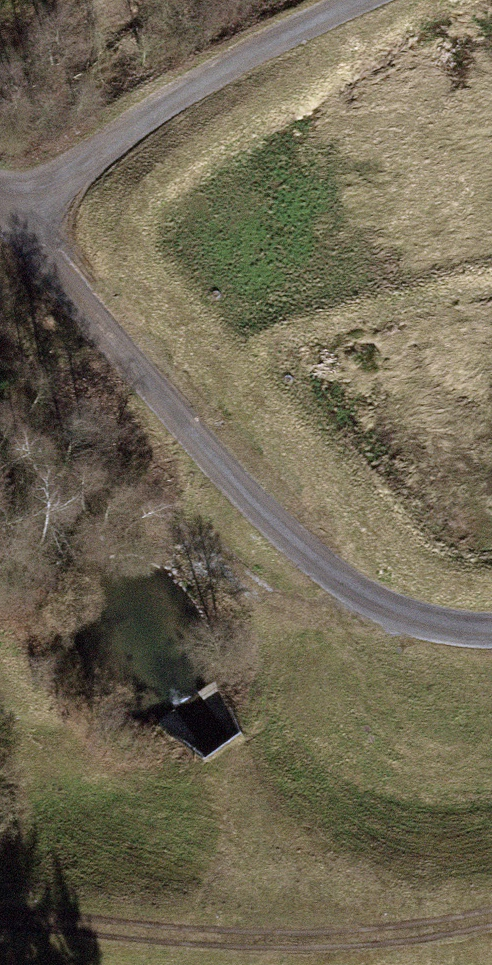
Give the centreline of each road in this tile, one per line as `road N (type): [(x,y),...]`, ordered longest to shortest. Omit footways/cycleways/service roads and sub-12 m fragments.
road 1 (track): [(0,909),(271,940),(491,913)]
road 2 (track): [(491,624),(461,627),(355,591),(154,405)]
road 3 (track): [(0,205),(203,66),(344,0)]
road 4 (track): [(154,405),(0,206)]

